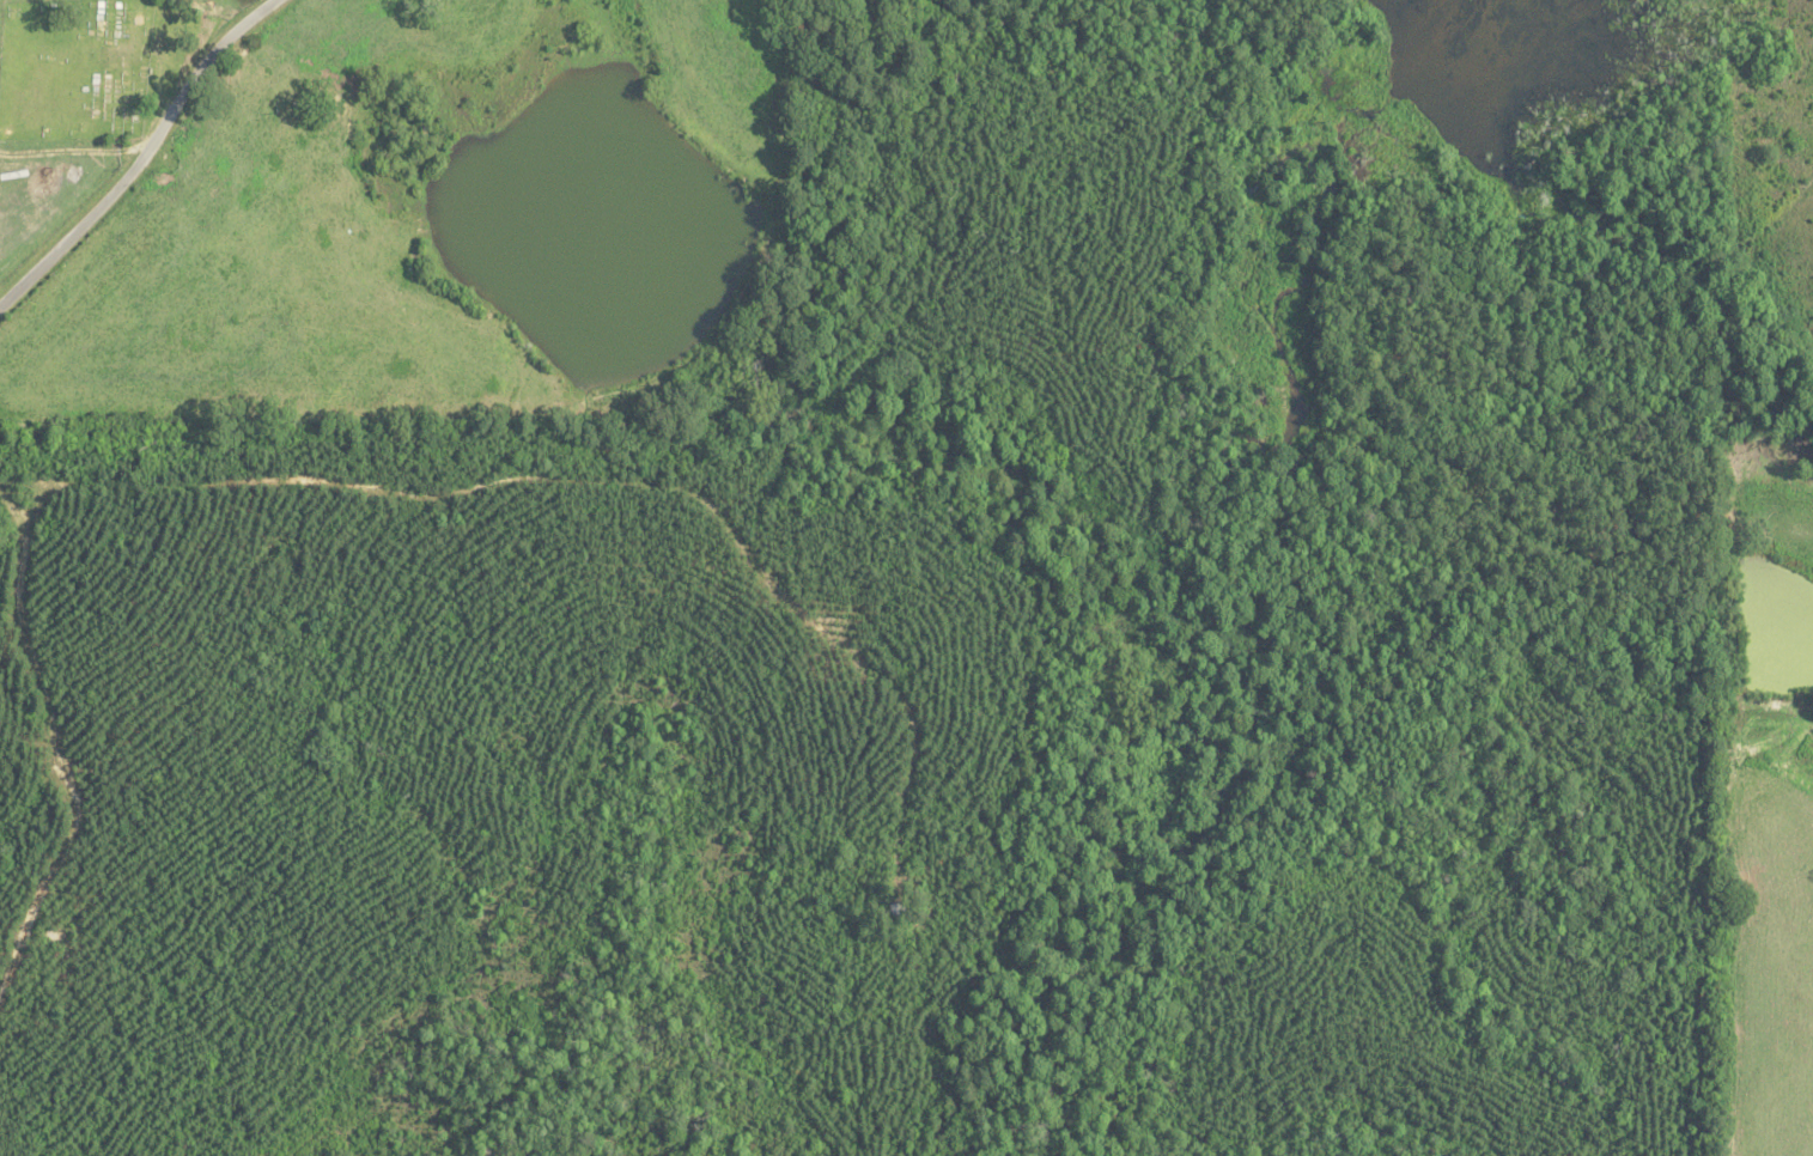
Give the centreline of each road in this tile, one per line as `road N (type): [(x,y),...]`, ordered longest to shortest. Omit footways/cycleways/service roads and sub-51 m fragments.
road 1 (residential): [(0,305),(87,214),(221,44),(279,0)]

